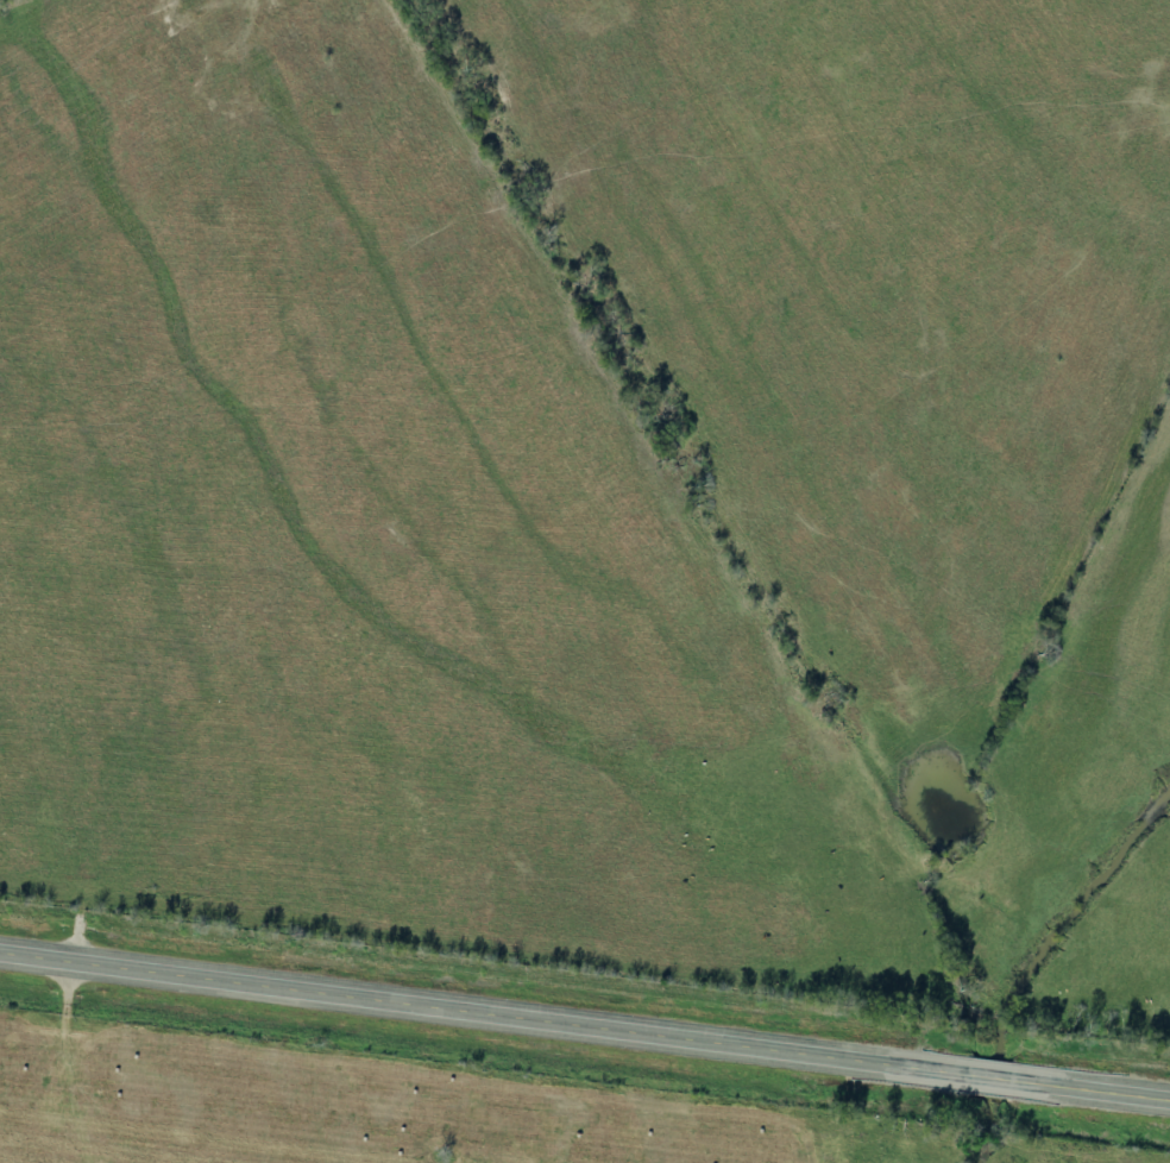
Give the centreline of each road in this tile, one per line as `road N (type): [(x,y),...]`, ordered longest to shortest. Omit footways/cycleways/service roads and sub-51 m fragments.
road 1 (primary): [(1169,1086),(0,938)]

